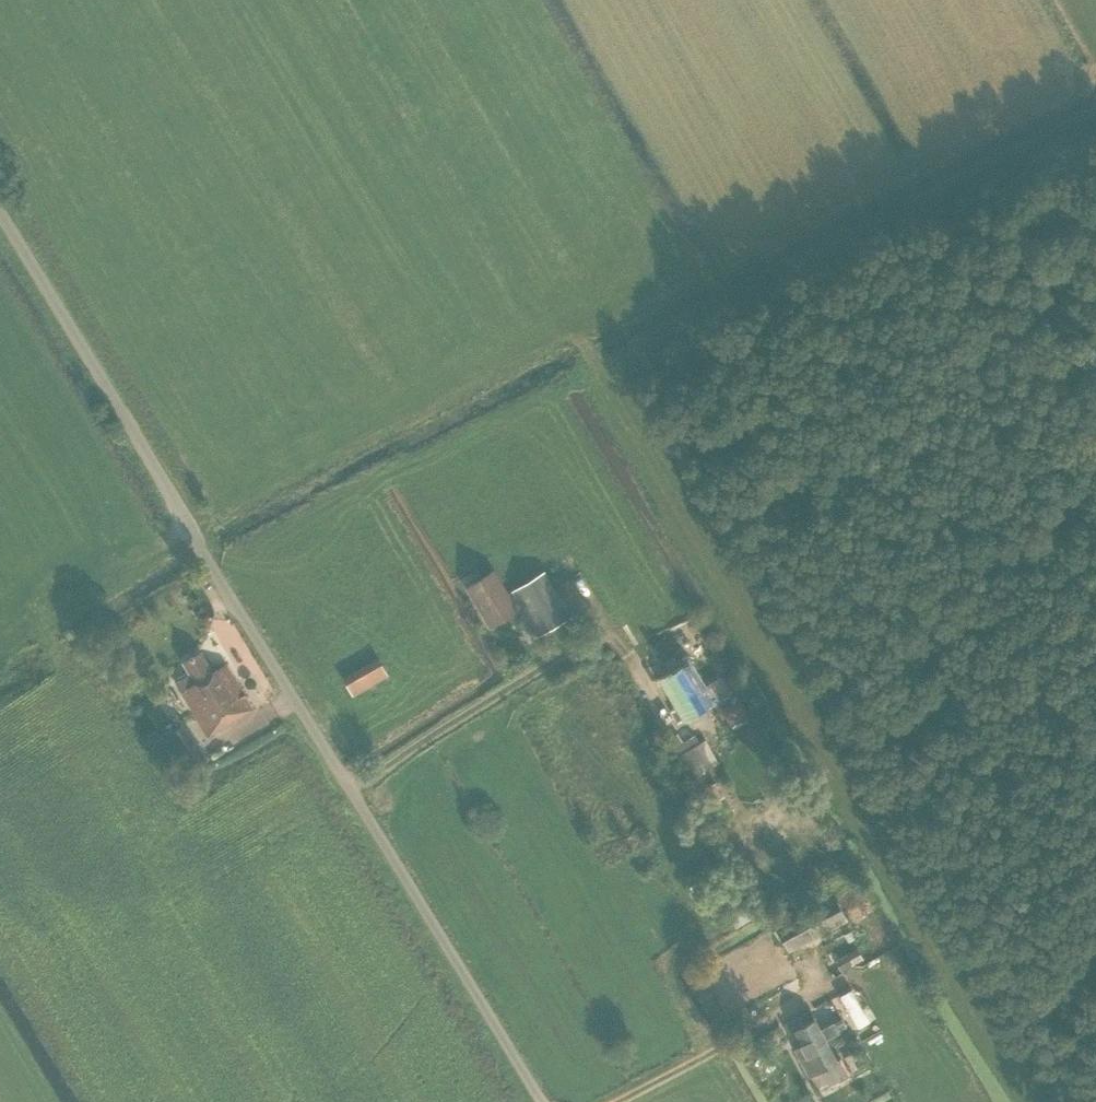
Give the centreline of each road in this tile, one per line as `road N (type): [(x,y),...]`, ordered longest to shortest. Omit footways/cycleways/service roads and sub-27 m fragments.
road 1 (unclassified): [(542,1101),(0,212)]
road 2 (track): [(344,777),(377,774),(593,636),(610,637),(628,655)]
road 3 (track): [(616,1101),(723,1047),(745,1022)]

